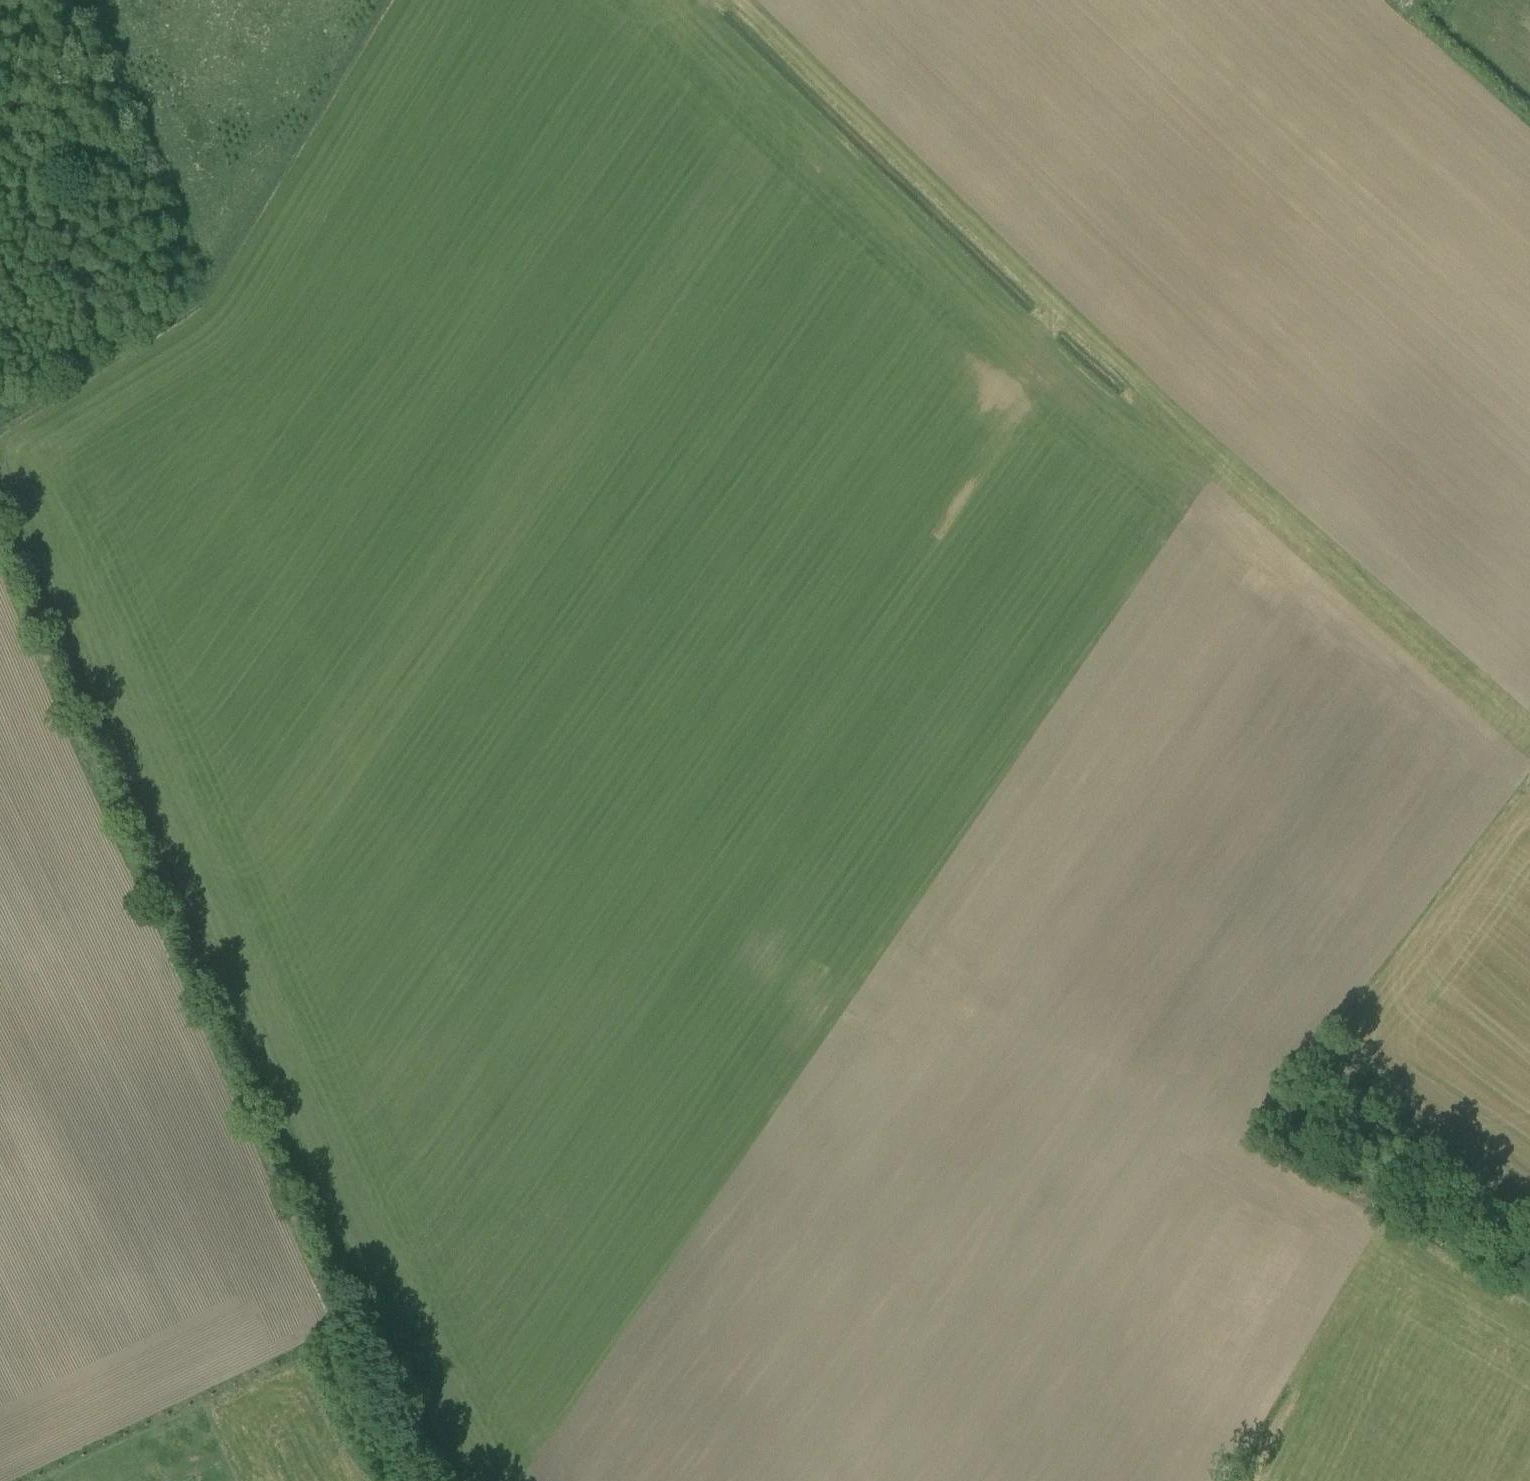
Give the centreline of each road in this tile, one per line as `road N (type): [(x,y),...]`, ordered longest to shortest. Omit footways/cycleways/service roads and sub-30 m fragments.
road 1 (track): [(1529,720),(1088,332),(743,0)]
road 2 (track): [(1529,1285),(1234,1120)]

